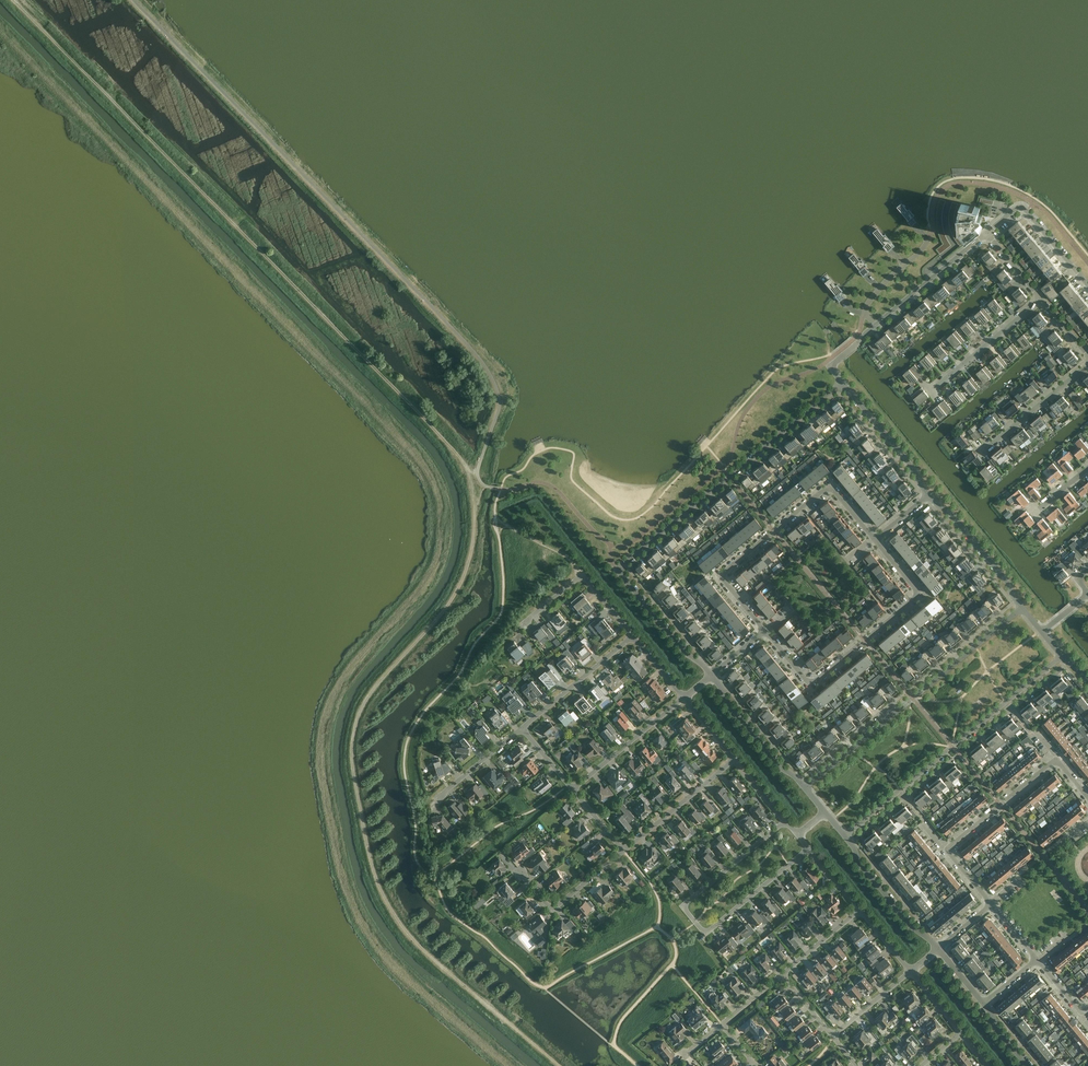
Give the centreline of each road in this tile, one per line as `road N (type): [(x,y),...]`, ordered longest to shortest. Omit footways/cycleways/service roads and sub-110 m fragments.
road 1 (track): [(478,475),(16,0)]
road 2 (tertiary): [(712,672),(617,570),(842,382)]
road 3 (residential): [(797,835),(808,849),(702,930),(688,901),(785,822)]
road 4 (residential): [(805,788),(1021,607)]
road 5 (residential): [(845,835),(1061,656)]
road 6 (residential): [(842,382),(830,366),(987,231)]
road 7 (residential): [(625,848),(734,760),(685,694)]
road 8 (residential): [(810,684),(917,594),(875,539)]
road 9 (residential): [(764,631),(724,581),(724,570),(830,489)]
road 10 (residential): [(782,972),(860,911),(911,972)]
road 11 (residential): [(634,633),(584,571),(527,620)]
road 12 (tertiary): [(805,788),(712,672)]
road 13 (tertiary): [(1021,607),(932,488)]
road 14 (tertiary): [(938,949),(845,835)]
road 15 (residential): [(1087,284),(1026,206),(987,231)]
road 16 (residential): [(576,788),(685,694)]
road 17 (residential): [(525,725),(634,633)]
road 18 (residential): [(945,849),(1055,759)]
road 19 (residential): [(522,869),(556,906),(625,848)]
road 20 (tertiary): [(932,488),(842,382)]
road 21 (residential): [(937,383),(1040,295)]
road 22 (residential): [(987,446),(1087,362)]

